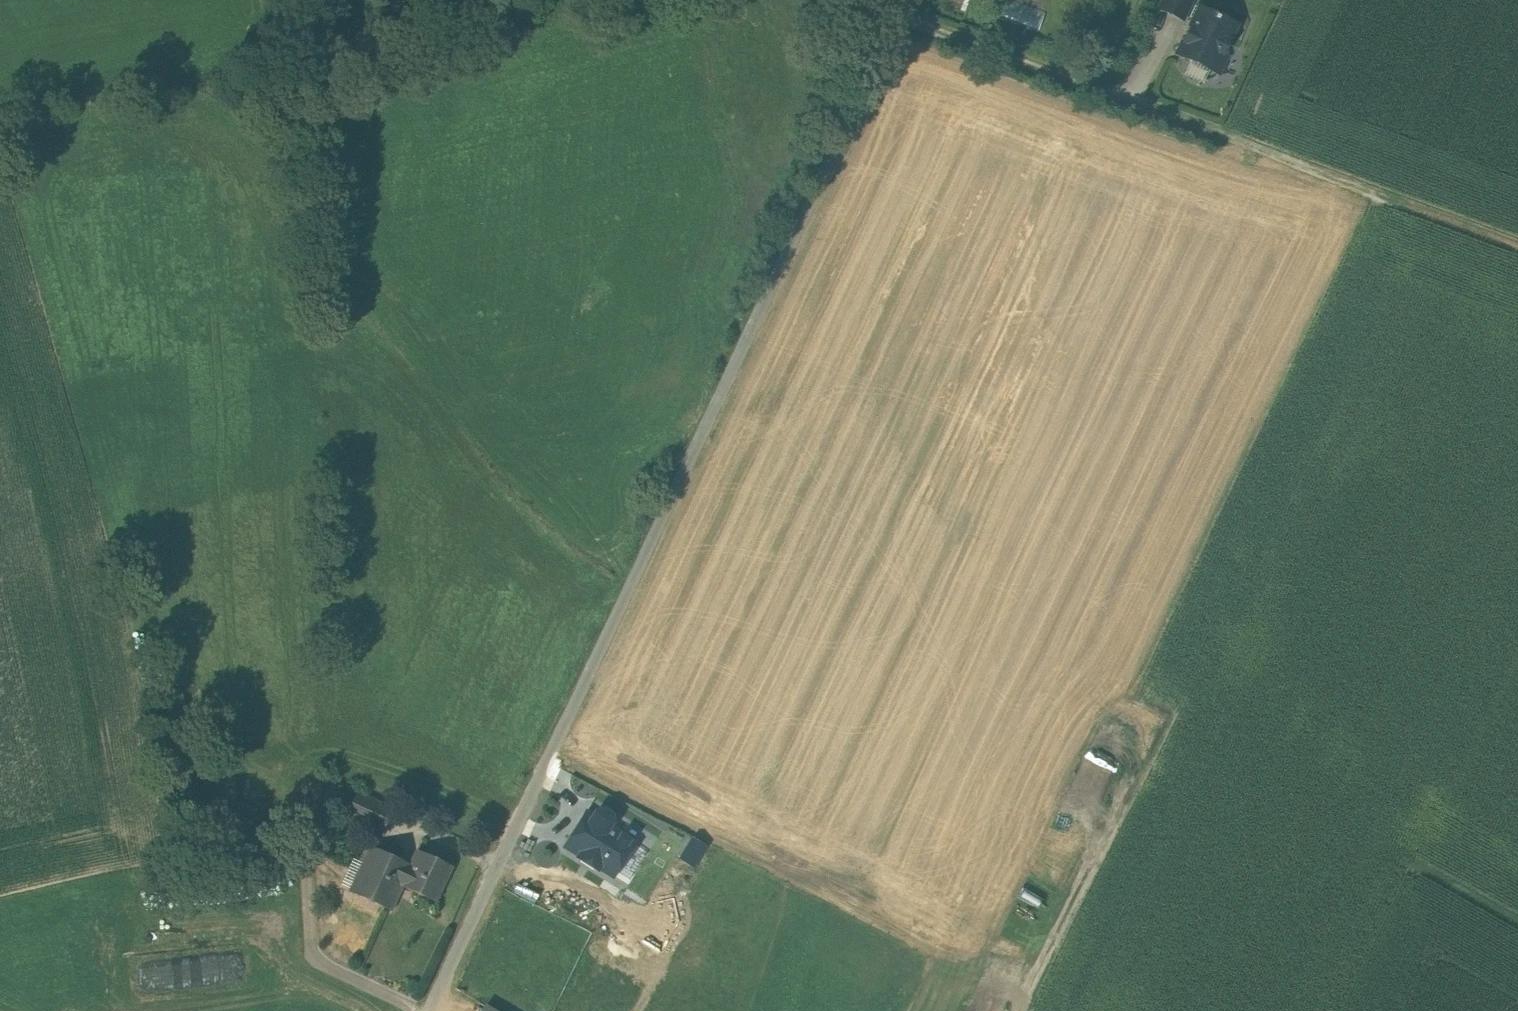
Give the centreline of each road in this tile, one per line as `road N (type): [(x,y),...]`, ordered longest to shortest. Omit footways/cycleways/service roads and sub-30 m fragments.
road 1 (unclassified): [(901,0),(428,1010)]
road 2 (track): [(1517,925),(1154,717),(1015,1010)]
road 3 (track): [(1517,245),(893,17)]

